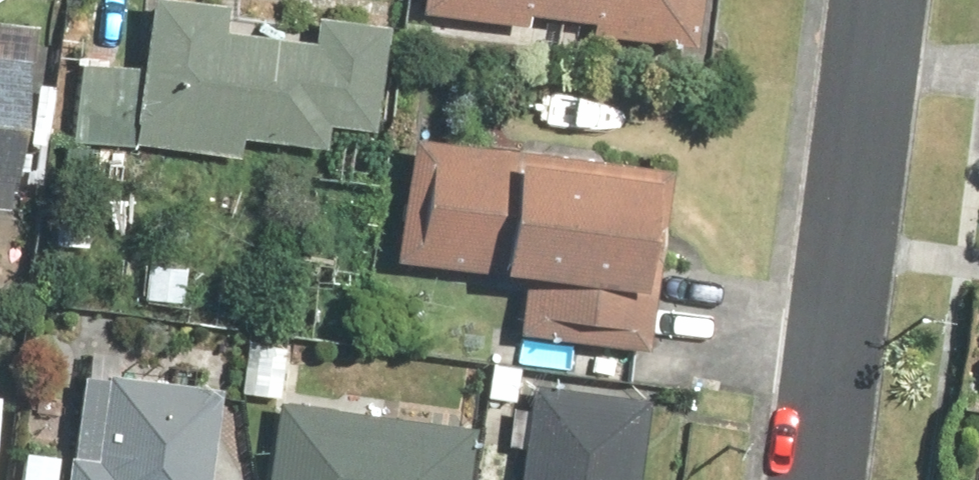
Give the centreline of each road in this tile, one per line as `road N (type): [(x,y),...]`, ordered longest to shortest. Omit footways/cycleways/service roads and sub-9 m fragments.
road 1 (residential): [(883,0),(816,479)]

